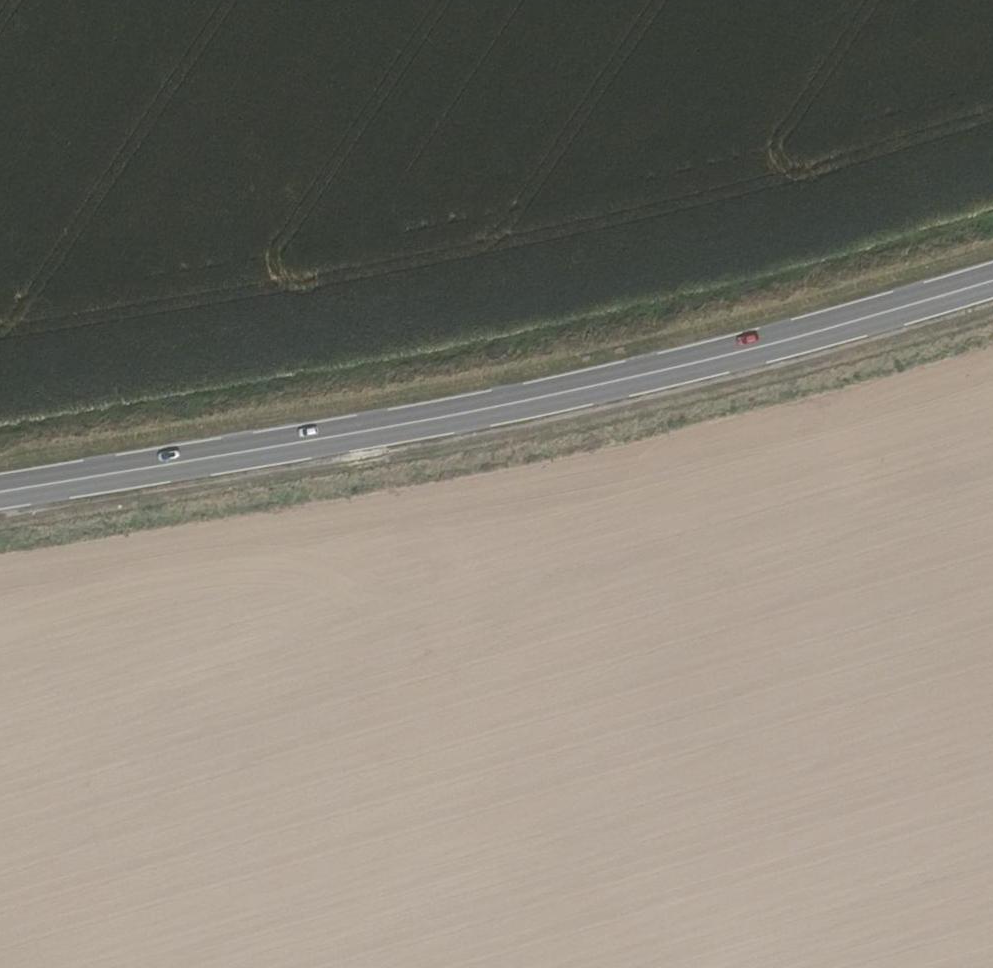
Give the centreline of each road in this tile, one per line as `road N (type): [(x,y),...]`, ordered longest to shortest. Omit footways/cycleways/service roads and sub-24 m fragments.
road 1 (tertiary): [(992,281),(579,392),(0,493)]

